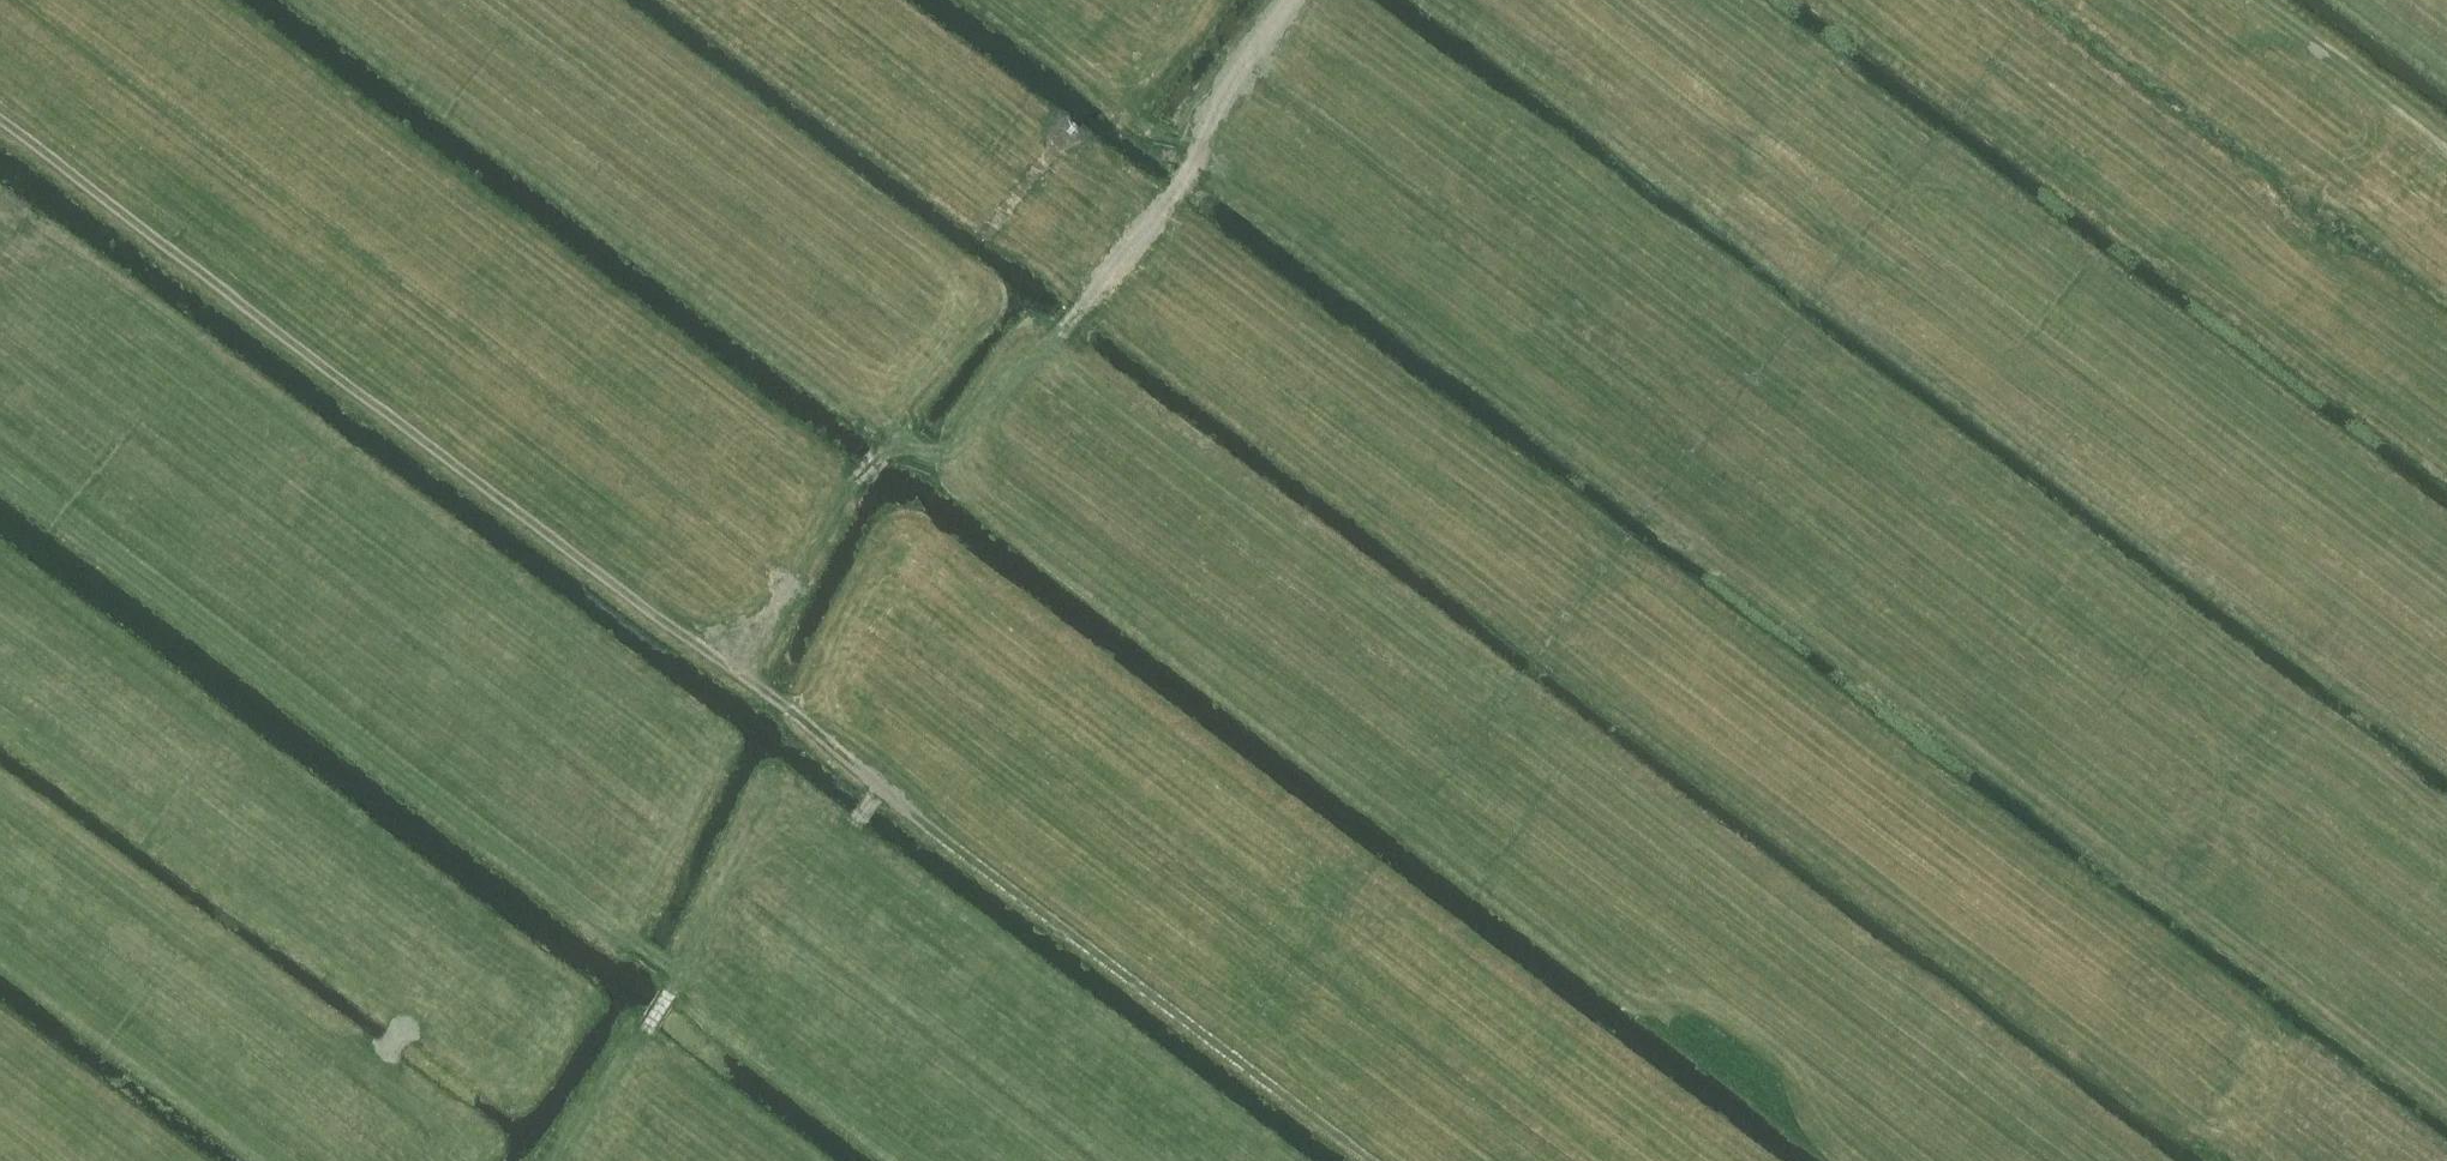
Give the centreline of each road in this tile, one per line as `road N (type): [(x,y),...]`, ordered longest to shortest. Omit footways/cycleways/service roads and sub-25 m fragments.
road 1 (track): [(1387,1160),(812,717),(715,655),(0,111)]
road 2 (track): [(641,1160),(661,1036),(768,867),(864,838),(900,785)]

